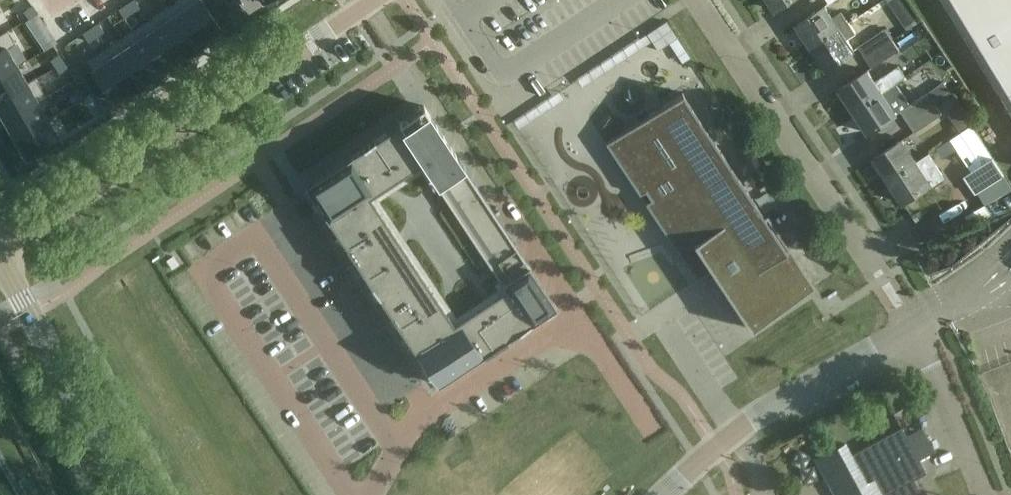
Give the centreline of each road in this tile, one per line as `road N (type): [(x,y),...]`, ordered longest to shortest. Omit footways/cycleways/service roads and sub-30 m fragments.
road 1 (residential): [(0,251),(376,0)]
road 2 (residential): [(913,328),(698,0)]
road 3 (residential): [(660,494),(736,429),(913,328)]
road 4 (residential): [(369,494),(418,419),(577,314)]
road 5 (tertiary): [(129,494),(0,257)]
road 6 (residential): [(984,494),(913,328)]
road 7 (residential): [(577,314),(497,192)]
road 8 (residential): [(653,433),(577,314)]

